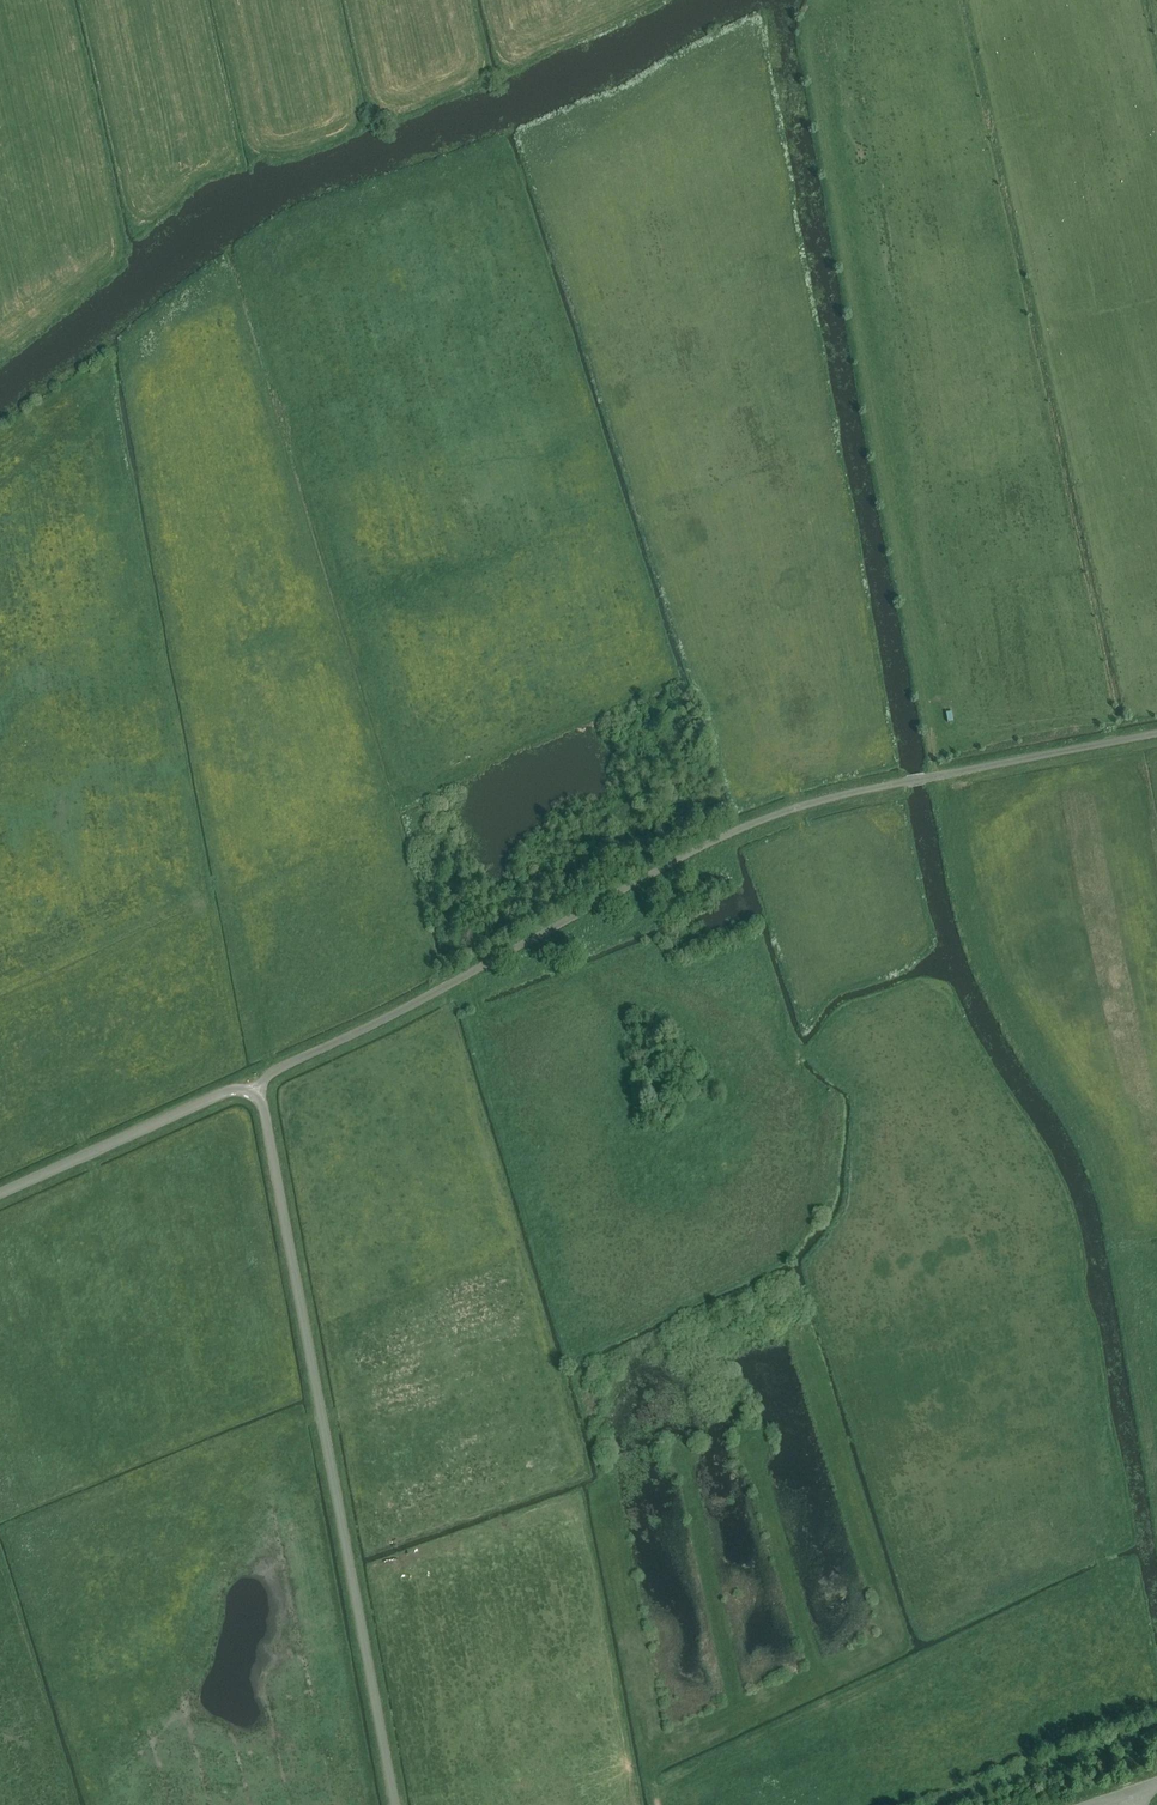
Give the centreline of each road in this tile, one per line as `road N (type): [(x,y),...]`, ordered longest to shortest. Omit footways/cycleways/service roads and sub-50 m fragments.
road 1 (unclassified): [(388,1804),(265,1112),(255,1093)]
road 2 (unclassified): [(0,1195),(234,1088),(255,1093)]

